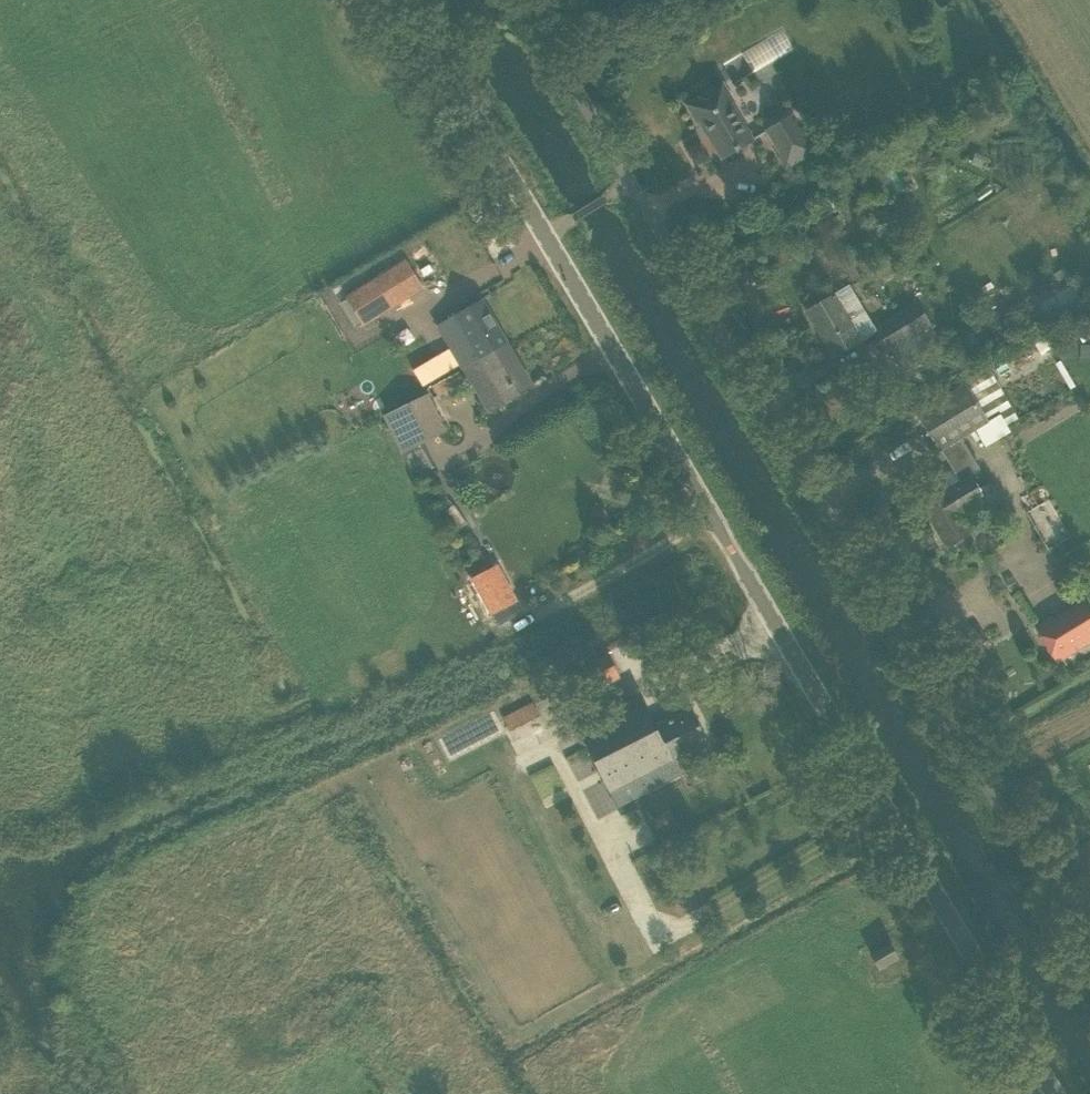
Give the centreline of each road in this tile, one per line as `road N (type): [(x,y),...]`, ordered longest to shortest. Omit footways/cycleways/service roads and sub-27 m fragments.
road 1 (tertiary): [(1054,1093),(403,0)]
road 2 (unclassified): [(1089,956),(526,0)]

